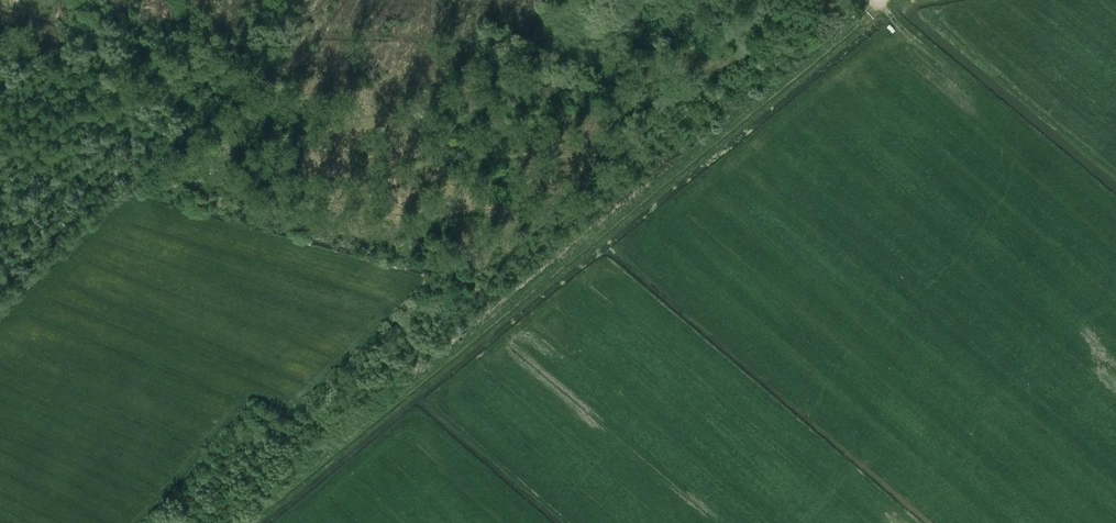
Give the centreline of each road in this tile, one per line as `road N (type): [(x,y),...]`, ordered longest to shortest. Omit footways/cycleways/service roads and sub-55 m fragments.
road 1 (track): [(878,0),(259,522)]

